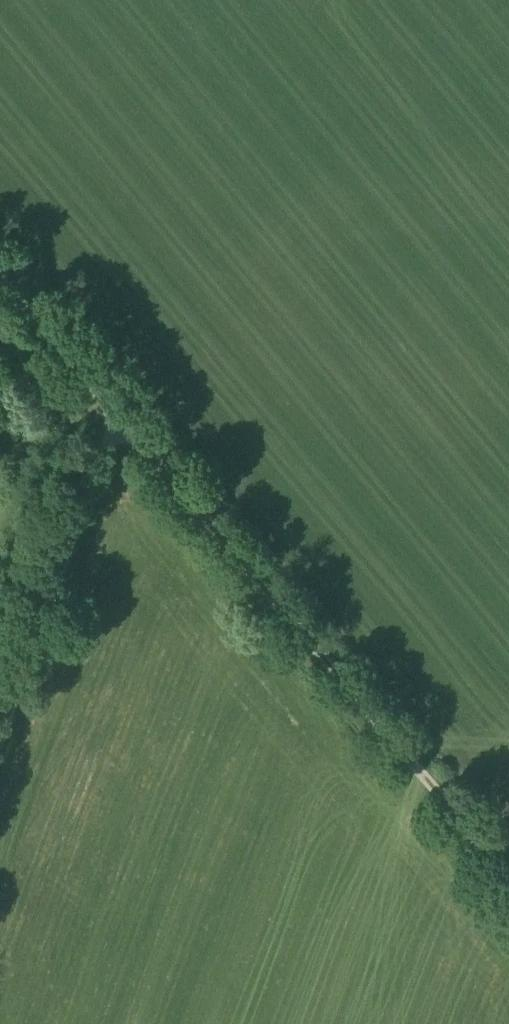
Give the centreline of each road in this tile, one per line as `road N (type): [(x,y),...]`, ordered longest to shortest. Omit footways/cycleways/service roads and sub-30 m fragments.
road 1 (track): [(508,864),(118,398)]
road 2 (track): [(0,725),(118,398)]
road 3 (track): [(118,398),(0,270)]

